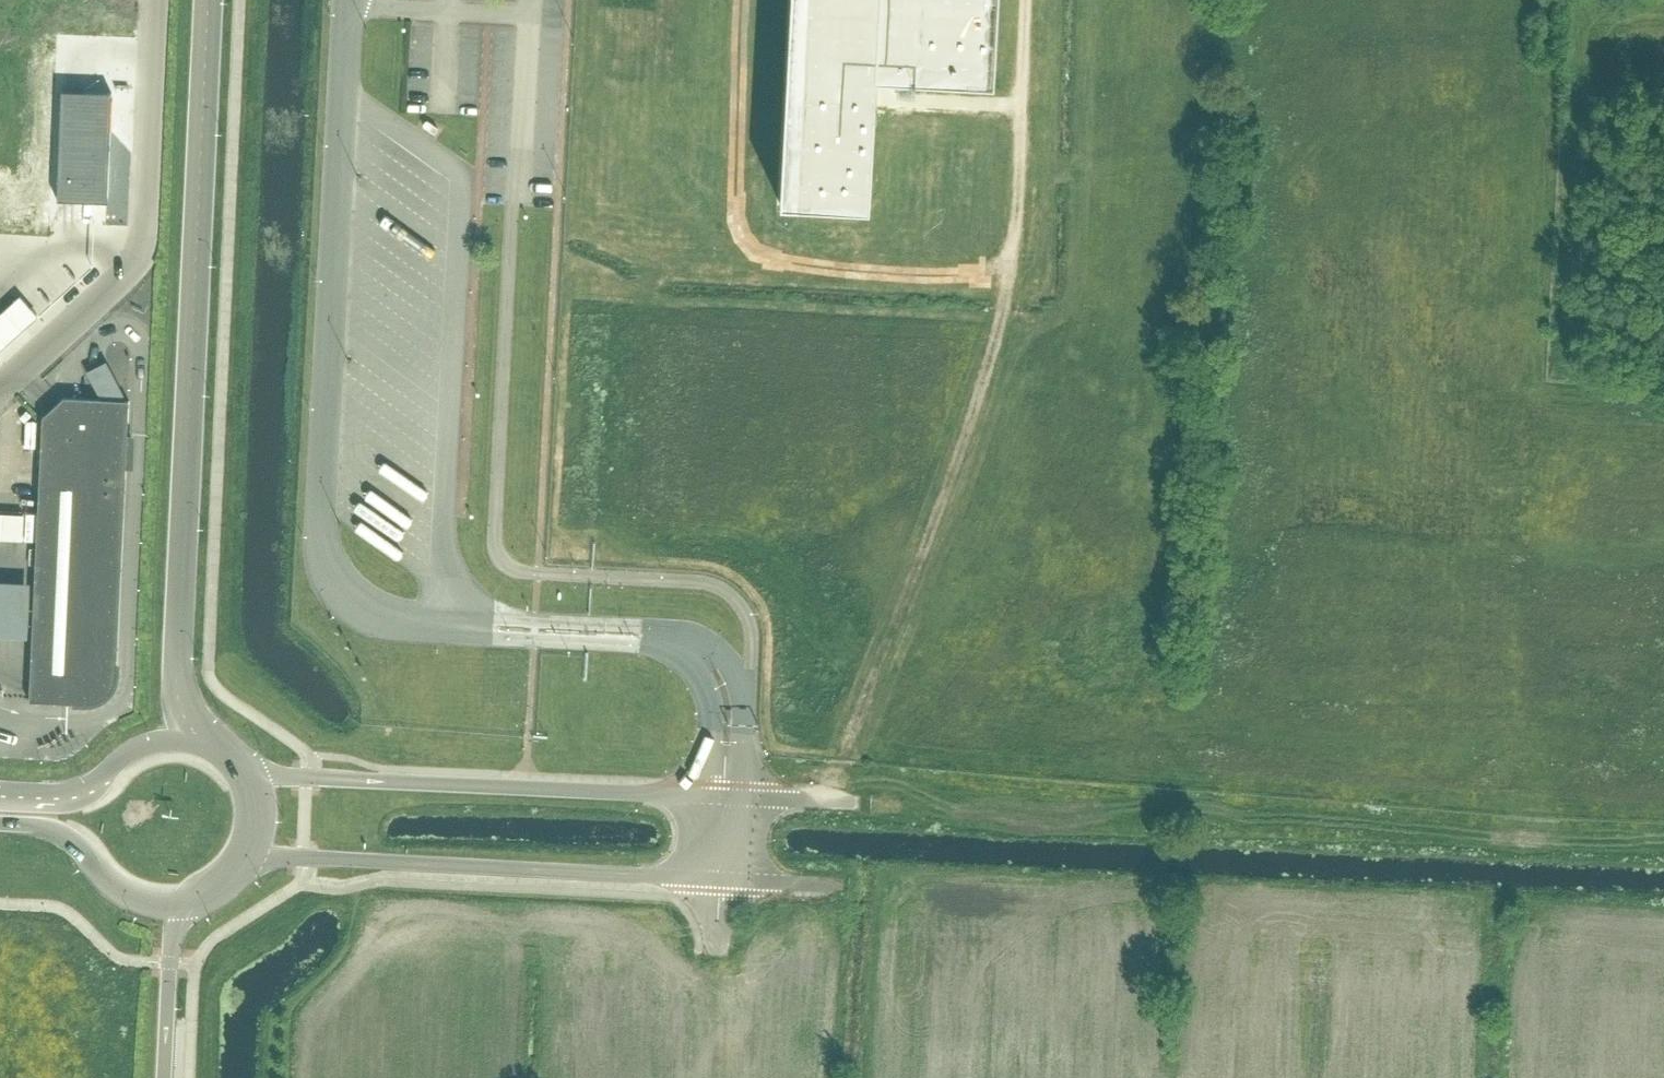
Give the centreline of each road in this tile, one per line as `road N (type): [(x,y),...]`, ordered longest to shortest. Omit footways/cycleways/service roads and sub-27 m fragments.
road 1 (secondary): [(193,737),(177,679),(208,0)]
road 2 (unclassified): [(854,802),(243,773)]
road 3 (unclassified): [(250,859),(720,881)]
road 4 (secondary): [(193,737),(138,744),(75,789),(0,787)]
road 5 (secondary): [(0,819),(61,833),(117,894),(176,908)]
road 6 (secondary): [(164,1077),(176,908)]
road 7 (unclassified): [(720,881),(845,886)]

